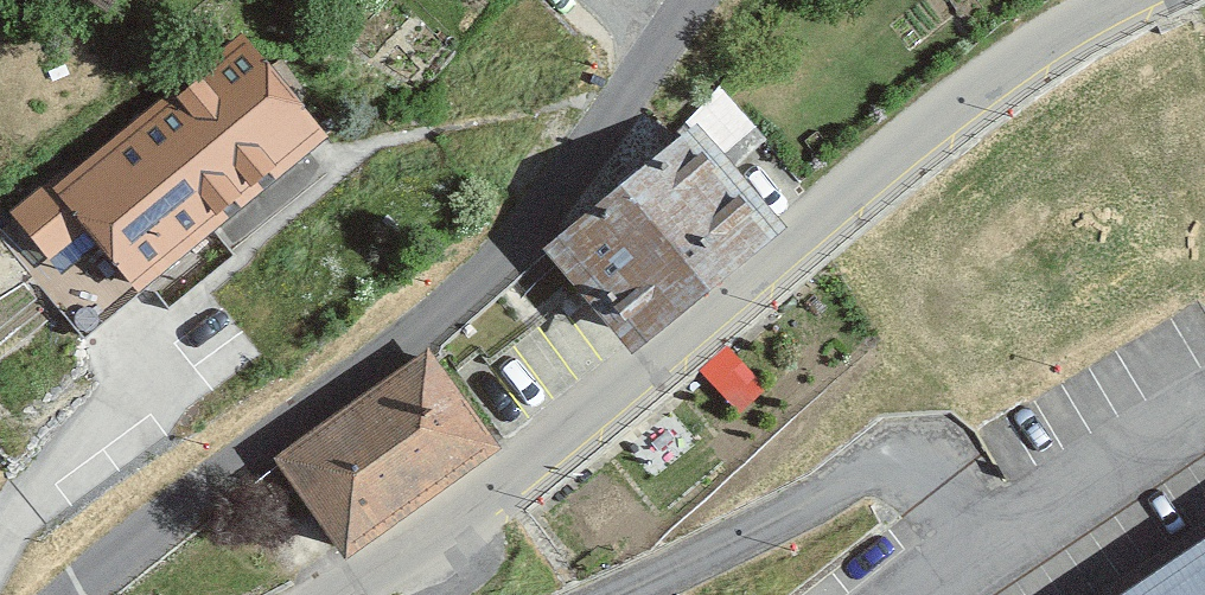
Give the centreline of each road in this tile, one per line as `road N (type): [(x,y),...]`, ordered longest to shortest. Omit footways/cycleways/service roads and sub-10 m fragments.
road 1 (residential): [(1124,0),(1002,74),(460,524),(339,594)]
road 2 (residential): [(693,0),(602,139),(459,297),(64,594)]

